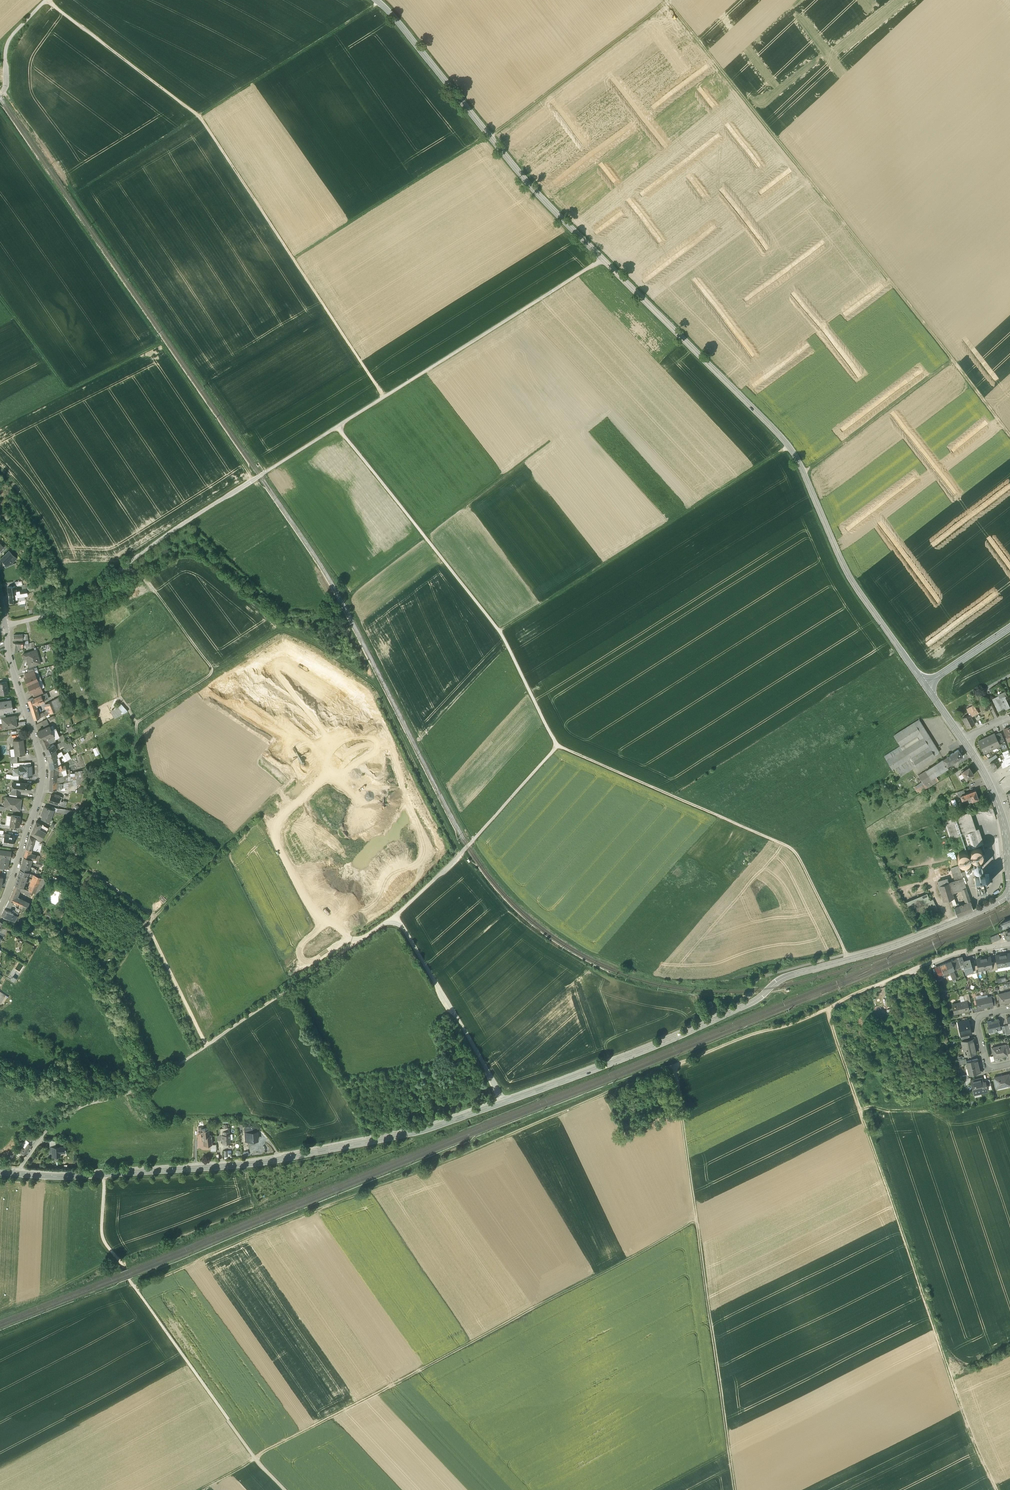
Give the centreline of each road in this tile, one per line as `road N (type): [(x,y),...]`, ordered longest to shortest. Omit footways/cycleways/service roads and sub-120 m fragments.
road 1 (secondary): [(0,1173),(61,1178),(273,1162),(429,1131),(677,1037),(786,976),(909,941),(1009,896)]
road 2 (secondary): [(925,684),(854,580),(793,450),(605,262),(375,0)]
road 3 (track): [(6,628),(84,603),(171,532),(603,260)]
road 4 (track): [(379,689),(307,554),(0,111)]
road 5 (track): [(46,1132),(86,1104),(156,1080),(395,916),(558,745)]
road 6 (track): [(847,954),(703,984),(626,968),(583,948),(496,874),(385,671)]
road 7 (track): [(738,1489),(696,1221),(402,1385)]
road 8 (track): [(47,0),(198,116),(384,397)]
road 9 (track): [(137,1291),(244,1238),(606,1093)]
road 10 (track): [(956,364),(671,4)]
road 11 (track): [(671,4),(494,138),(297,262)]
road 12 (track): [(558,745),(499,631),(339,426)]
road 13 (track): [(850,959),(792,848),(558,745)]
road 14 (track): [(284,1489),(105,1243),(103,1175)]
road 15 (track): [(999,1489),(976,1445),(871,1145)]
road 16 (track): [(499,631),(793,450)]
road 17 (track): [(224,852),(150,797),(142,724),(286,631)]
road 18 (residential): [(0,908),(42,783),(6,628)]
road 19 (track): [(1009,433),(956,364),(807,475)]
road 20 (track): [(2,90),(76,191),(198,116)]
road 21 (track): [(161,343),(69,391),(0,295)]
road 22 (track): [(208,1489),(402,1385)]
road 23 (track): [(395,916),(505,1104)]
road 24 (track): [(382,6),(198,116)]
road 25 (track): [(286,631),(198,557),(177,556),(145,579)]
road 26 (track): [(696,1221),(674,1065)]
road 27 (secondary): [(1009,881),(994,792),(965,740)]
road 28 (track): [(54,923),(90,870),(158,921)]
road 29 (track): [(124,567),(145,579),(218,675)]
road 30 (track): [(828,1010),(871,1145)]
road 31 (track): [(0,1020),(94,1072),(98,1101)]
road 32 (track): [(216,1040),(158,921)]

